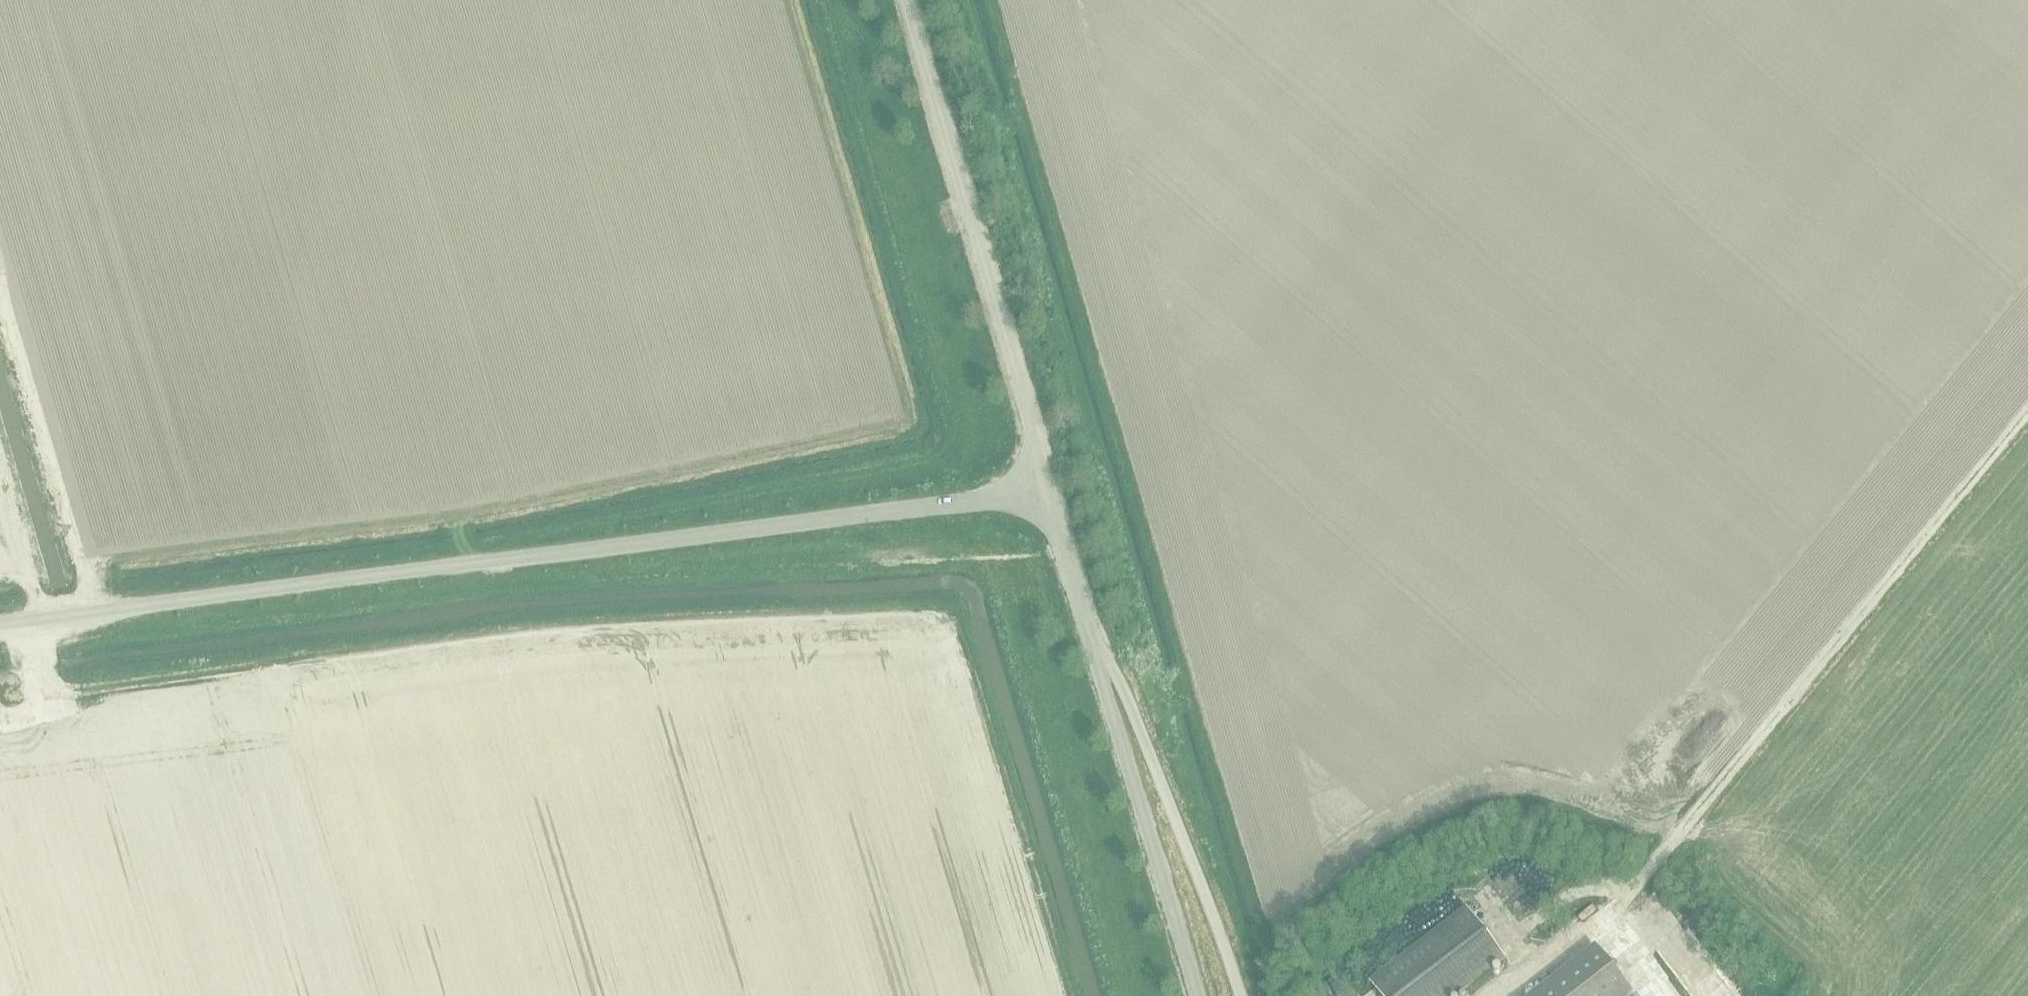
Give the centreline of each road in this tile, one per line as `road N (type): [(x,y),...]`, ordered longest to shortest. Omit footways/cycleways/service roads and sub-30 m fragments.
road 1 (unclassified): [(0,624),(1047,489)]
road 2 (track): [(2027,412),(1633,881)]
road 3 (unclassified): [(1047,489),(905,0)]
road 4 (unclassified): [(1243,995),(1219,916),(1119,681),(1094,650)]
road 5 (unclassified): [(1200,995),(1094,650)]
road 6 (unclassified): [(1094,650),(1047,489)]

